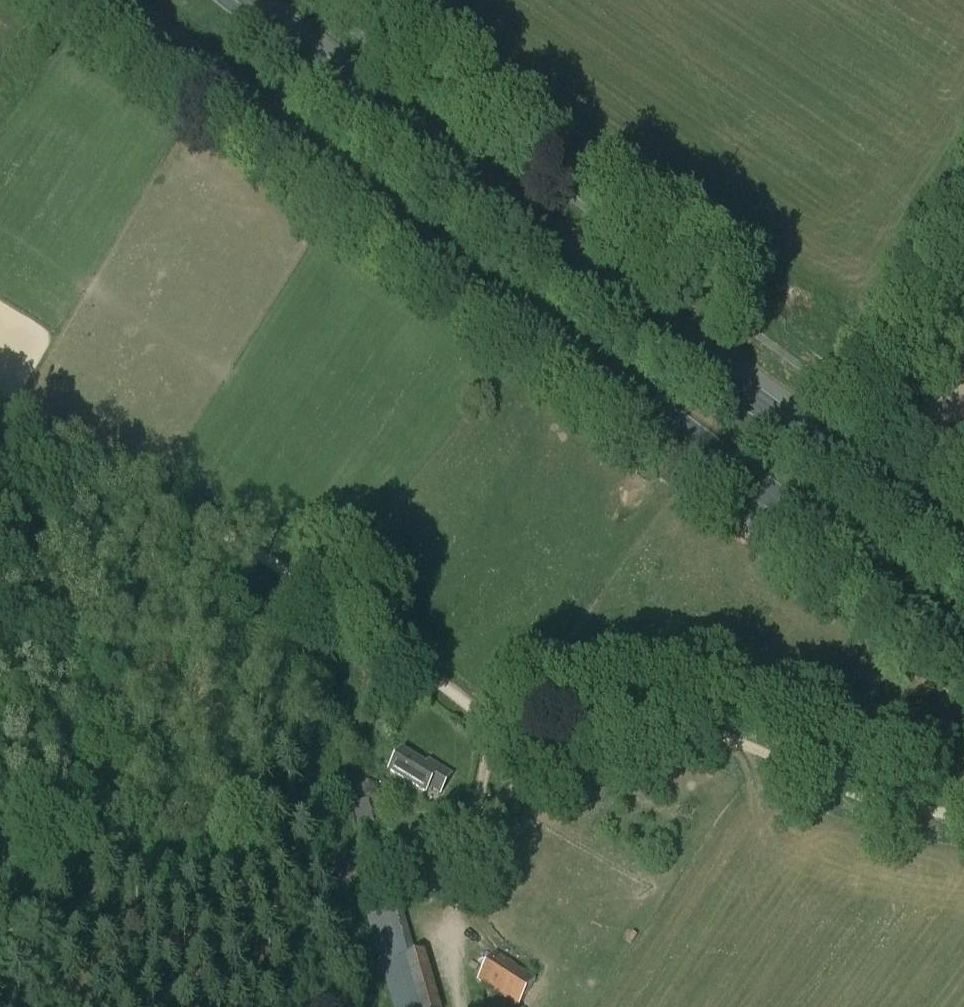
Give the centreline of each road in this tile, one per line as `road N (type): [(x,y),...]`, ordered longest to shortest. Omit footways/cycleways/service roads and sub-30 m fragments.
road 1 (primary): [(112,0),(963,635)]
road 2 (primary): [(963,552),(617,298),(236,0)]
road 3 (track): [(583,742),(513,734),(487,720),(227,534),(0,418)]
road 4 (track): [(583,742),(498,798),(462,845),(457,1006)]

